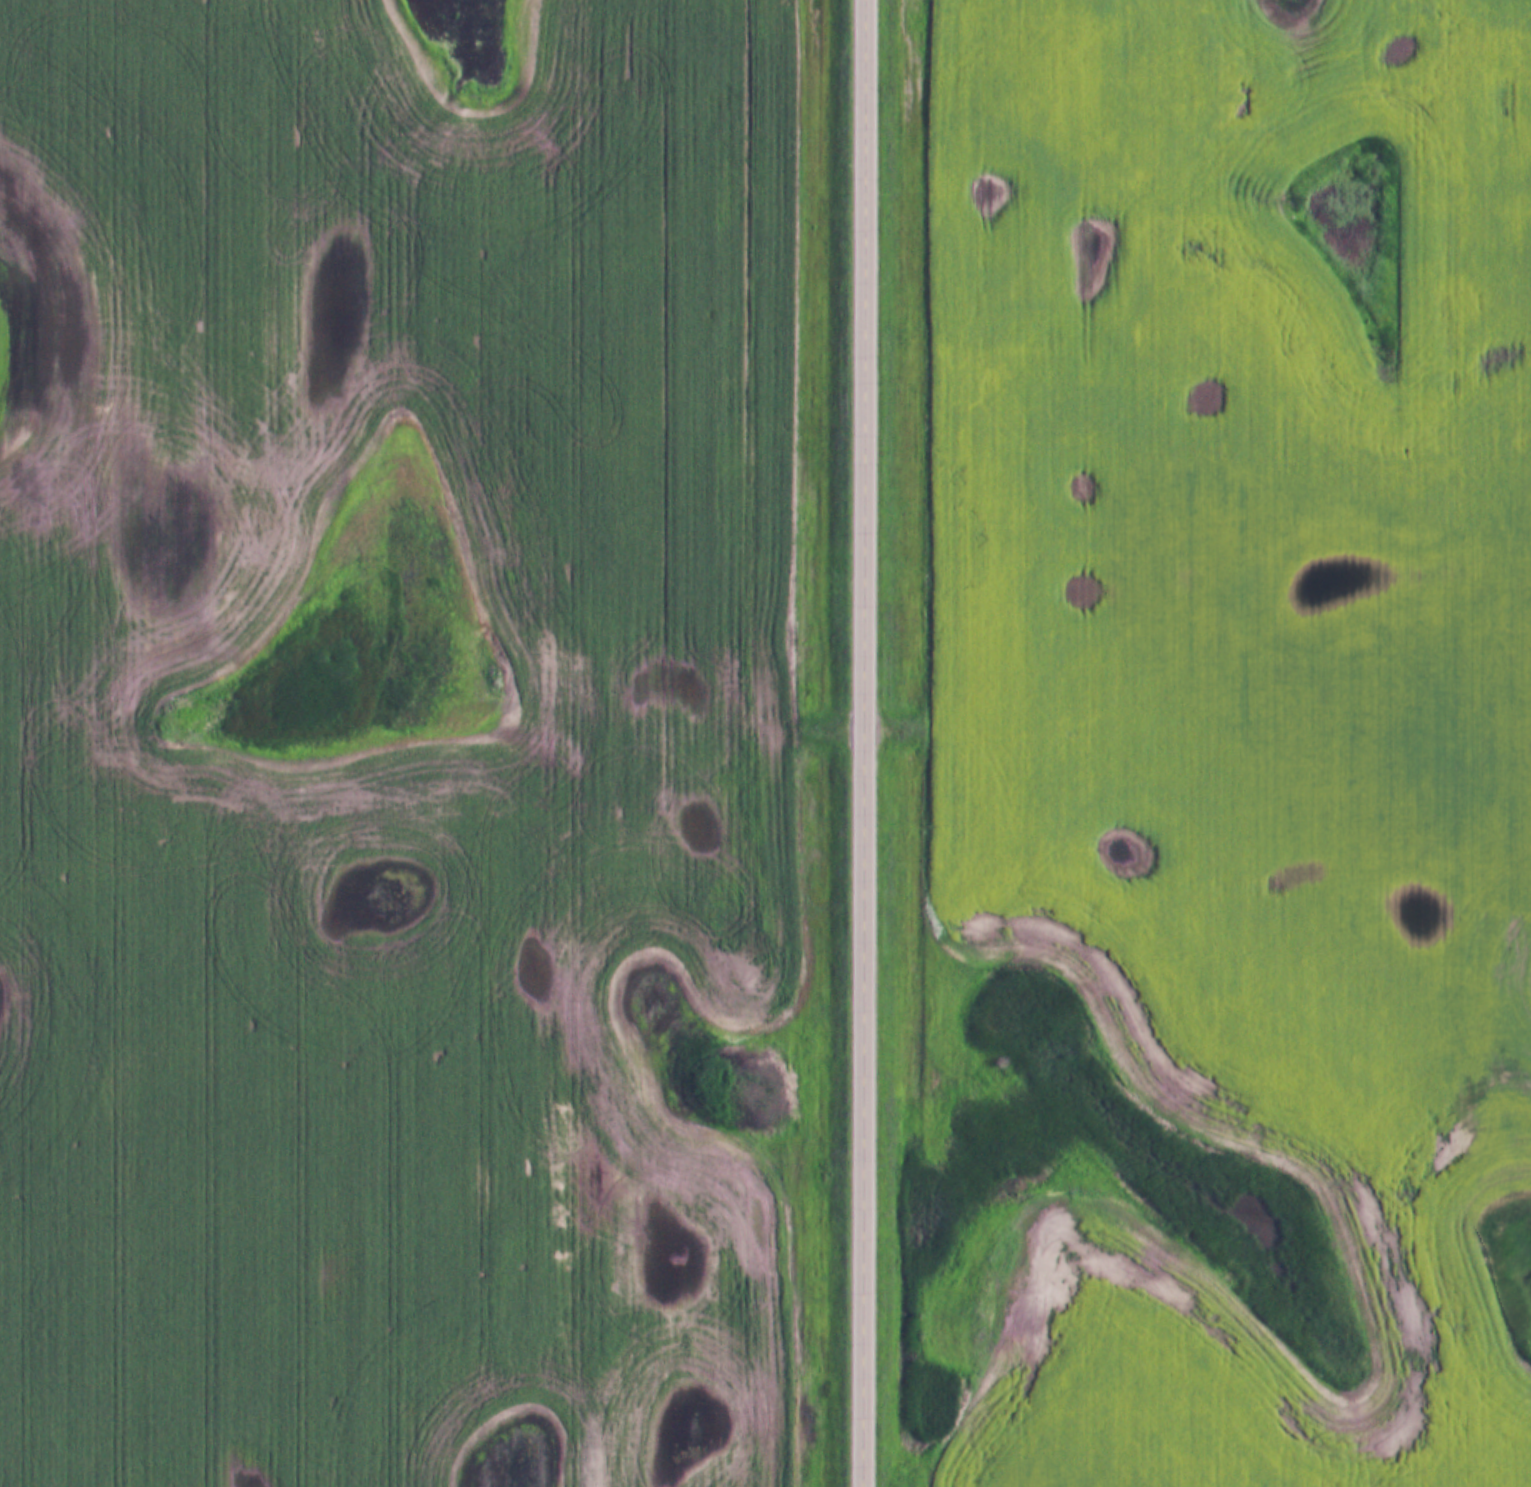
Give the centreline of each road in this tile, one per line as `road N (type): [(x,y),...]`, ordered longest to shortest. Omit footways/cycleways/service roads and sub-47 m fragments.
road 1 (secondary): [(860,1486),(865,0)]

